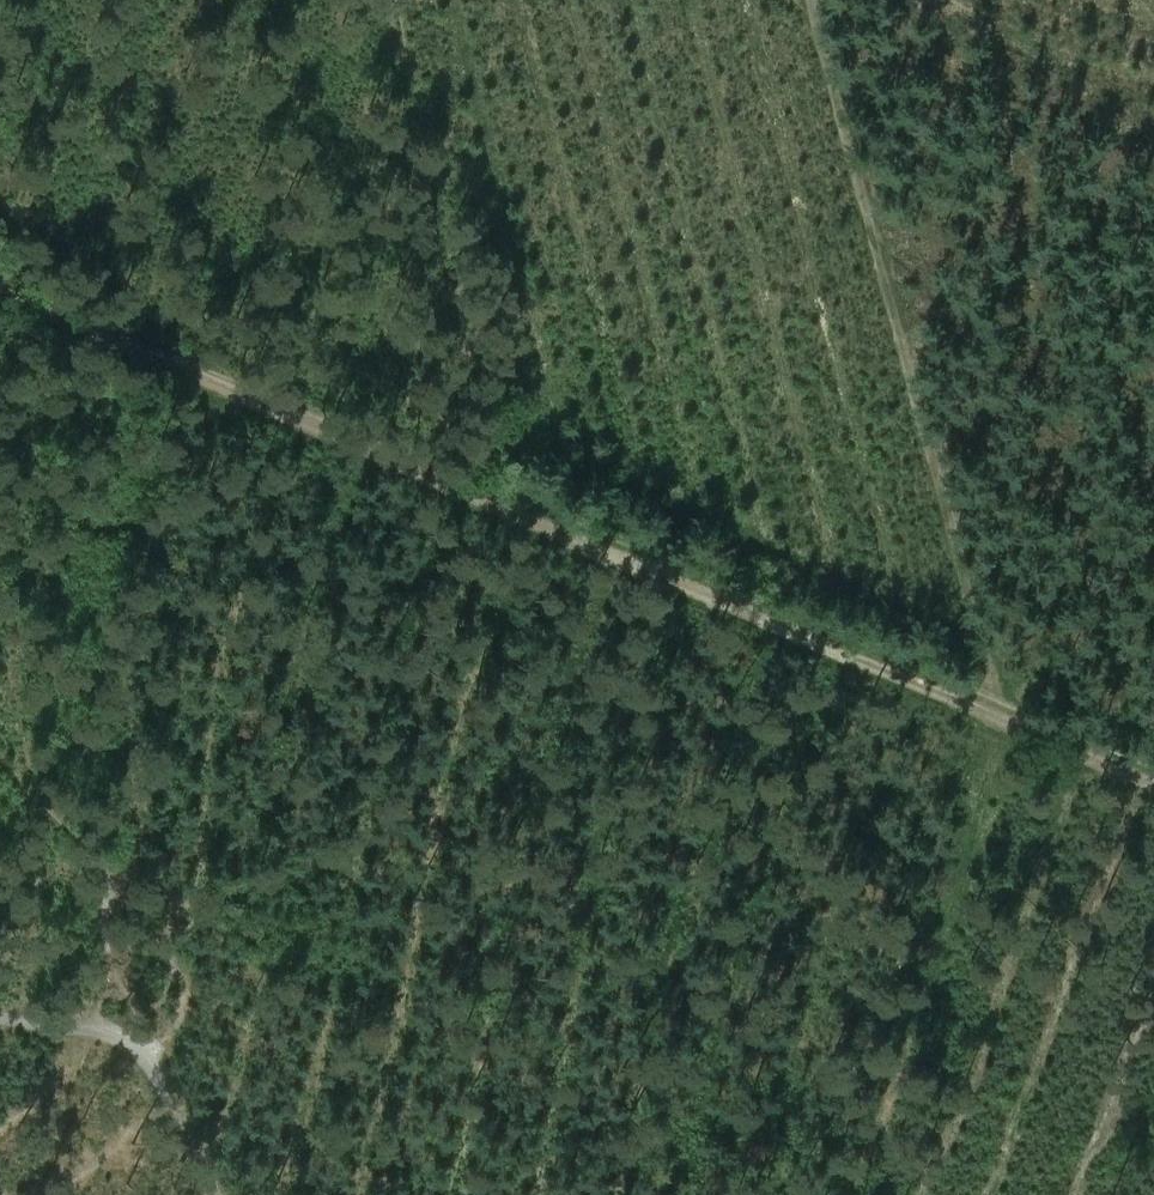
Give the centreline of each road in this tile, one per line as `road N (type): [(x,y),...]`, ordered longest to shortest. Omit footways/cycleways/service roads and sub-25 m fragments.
road 1 (track): [(0,298),(1153,786)]
road 2 (track): [(0,1018),(99,1030),(132,1043),(157,1069),(219,1194)]

